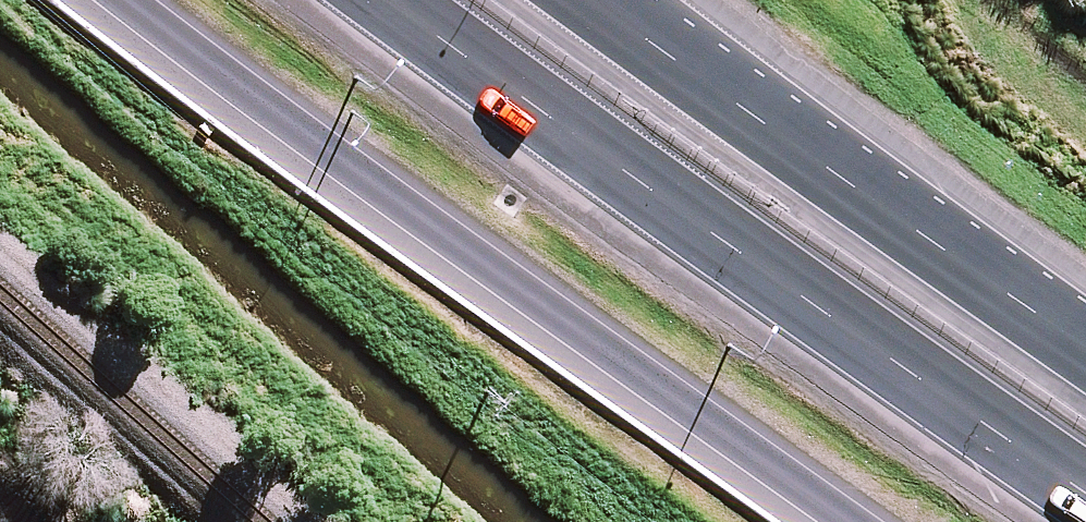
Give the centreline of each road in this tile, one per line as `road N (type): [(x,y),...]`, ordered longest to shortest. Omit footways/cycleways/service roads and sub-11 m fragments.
road 1 (motorway): [(855,521),(331,153),(132,0)]
road 2 (motorway): [(1085,477),(400,0)]
road 3 (motorway): [(651,0),(1085,301)]

